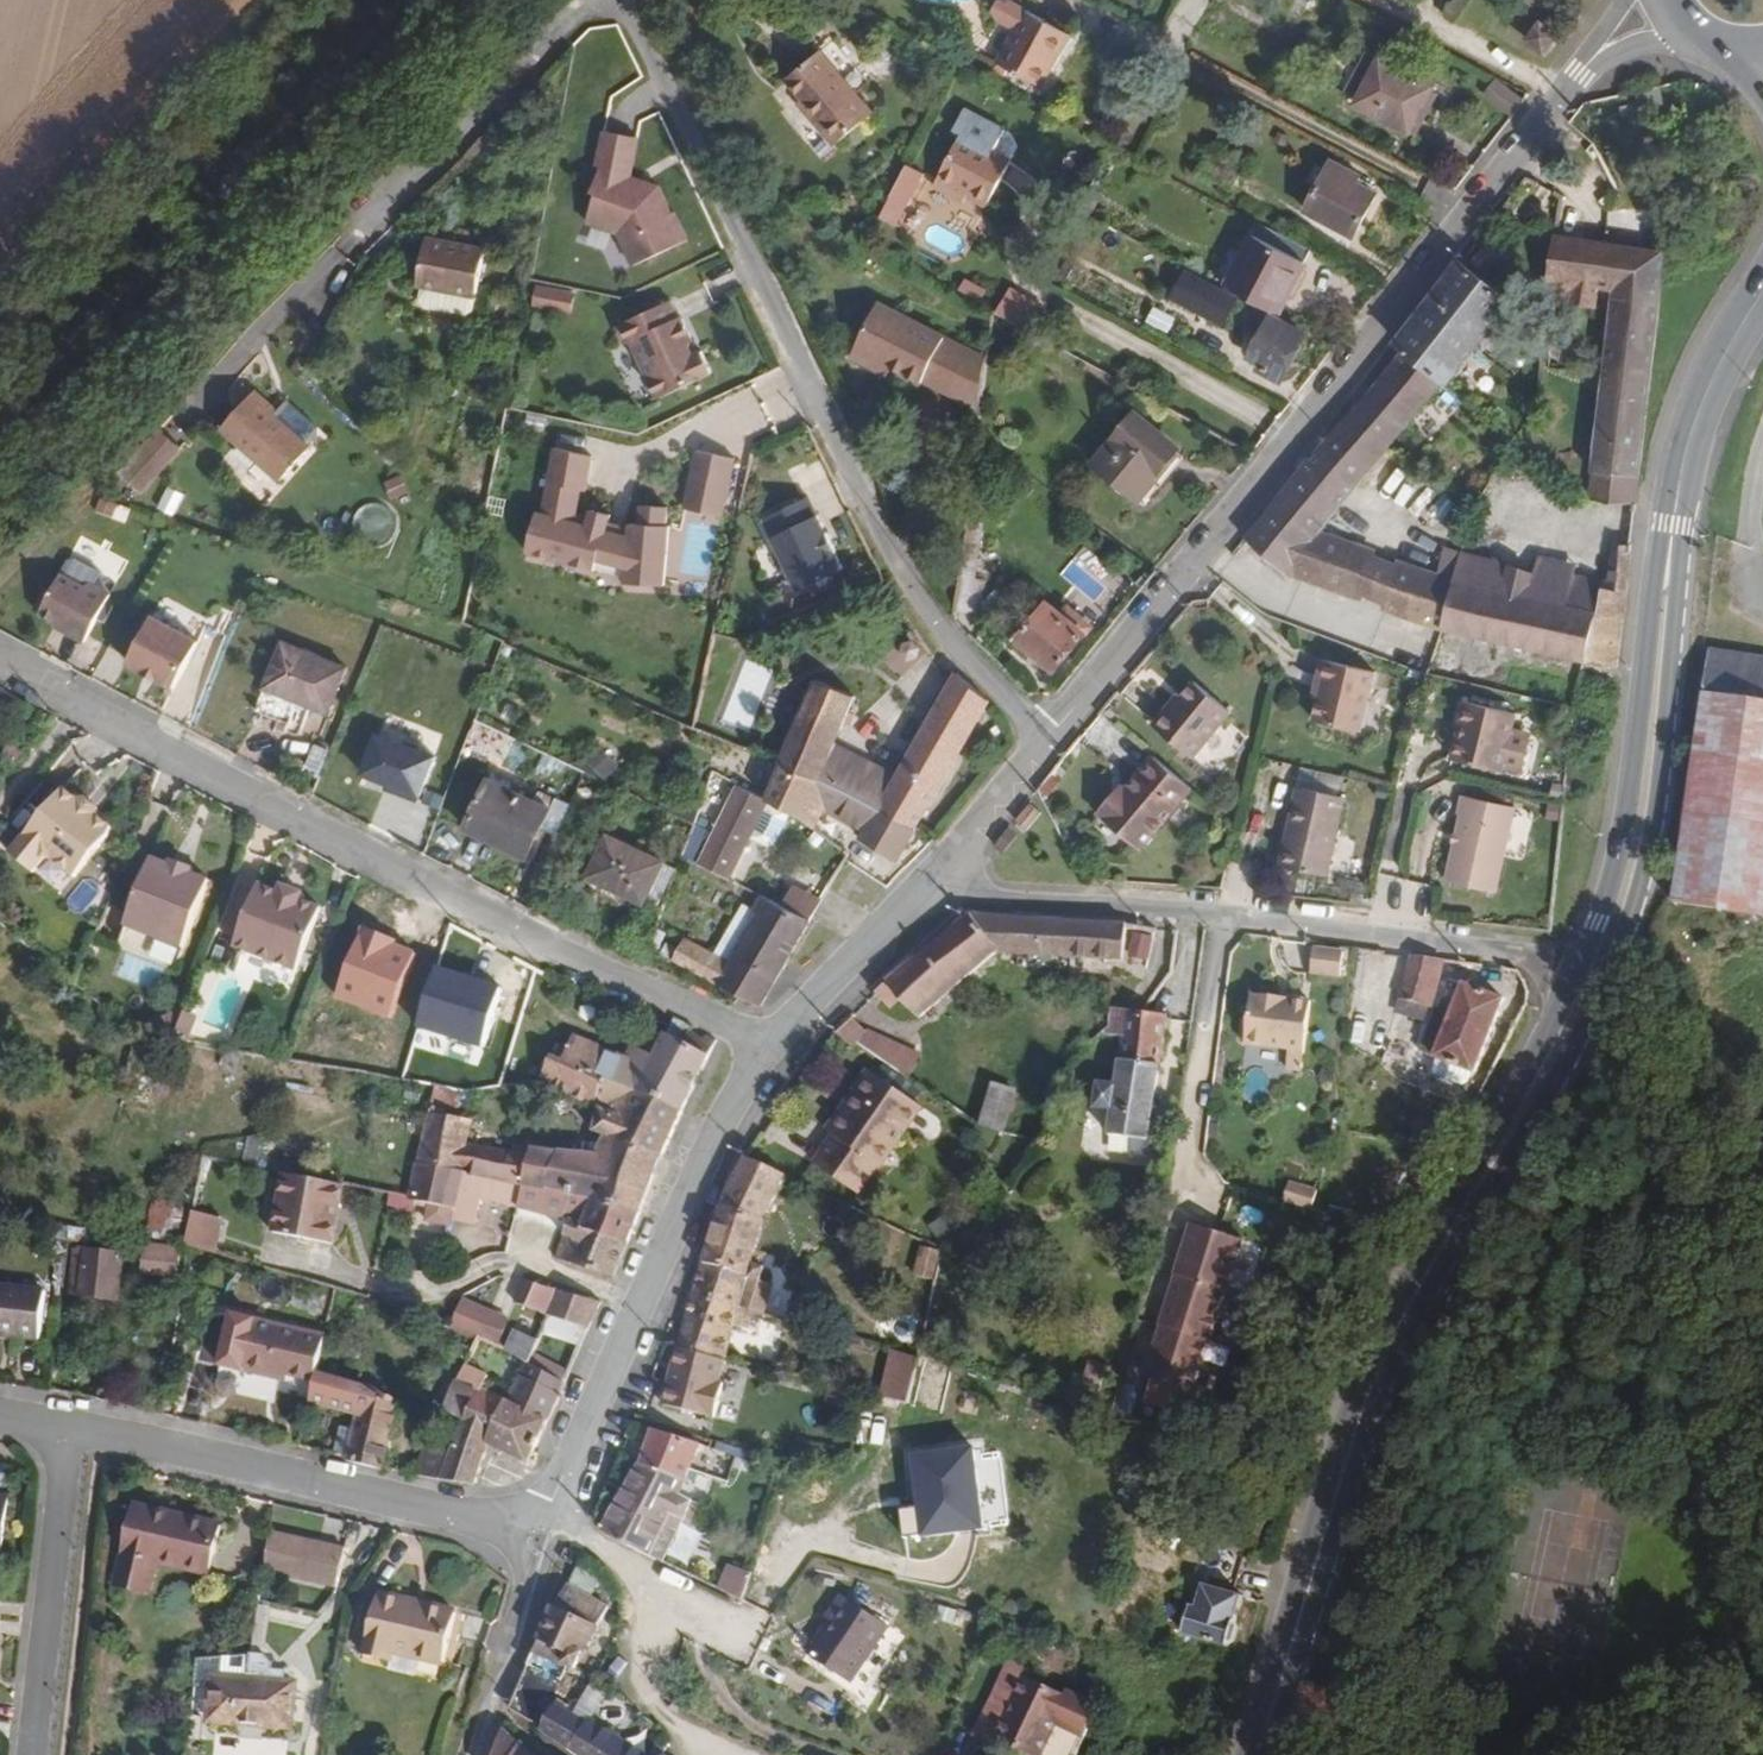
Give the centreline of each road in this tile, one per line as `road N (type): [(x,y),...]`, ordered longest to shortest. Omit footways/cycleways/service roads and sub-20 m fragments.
road 1 (residential): [(771,1047),(0,652)]
road 2 (residential): [(1588,62),(1046,736)]
road 3 (residential): [(615,0),(738,222),(921,592),(1046,736)]
road 4 (primary): [(1259,1754),(1374,1385),(1592,977)]
road 5 (primary): [(1592,977),(1633,866),(1683,463),(1723,360),(1762,294)]
road 6 (residential): [(1592,977),(1530,955),(1364,932),(934,890)]
road 7 (residential): [(206,398),(514,76),(603,0)]
road 8 (residential): [(771,1047),(715,1126),(537,1525)]
road 9 (residential): [(537,1525),(74,1438)]
road 10 (residential): [(74,1438),(39,1754)]
road 11 (residential): [(537,1525),(483,1754)]
road 12 (residential): [(738,1633),(537,1525)]
road 13 (residential): [(934,890),(771,1047)]
road 14 (residential): [(1046,736),(934,890)]

